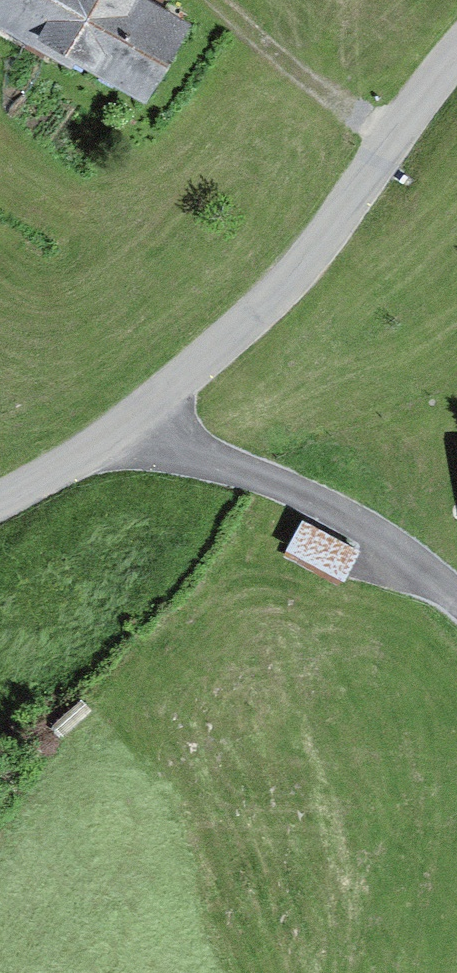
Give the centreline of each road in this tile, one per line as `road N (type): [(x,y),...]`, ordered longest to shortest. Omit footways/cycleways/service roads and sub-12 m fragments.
road 1 (unclassified): [(0,502),(47,482),(223,350),(456,50)]
road 2 (track): [(456,598),(321,509),(108,436)]
road 3 (track): [(218,0),(397,125)]

